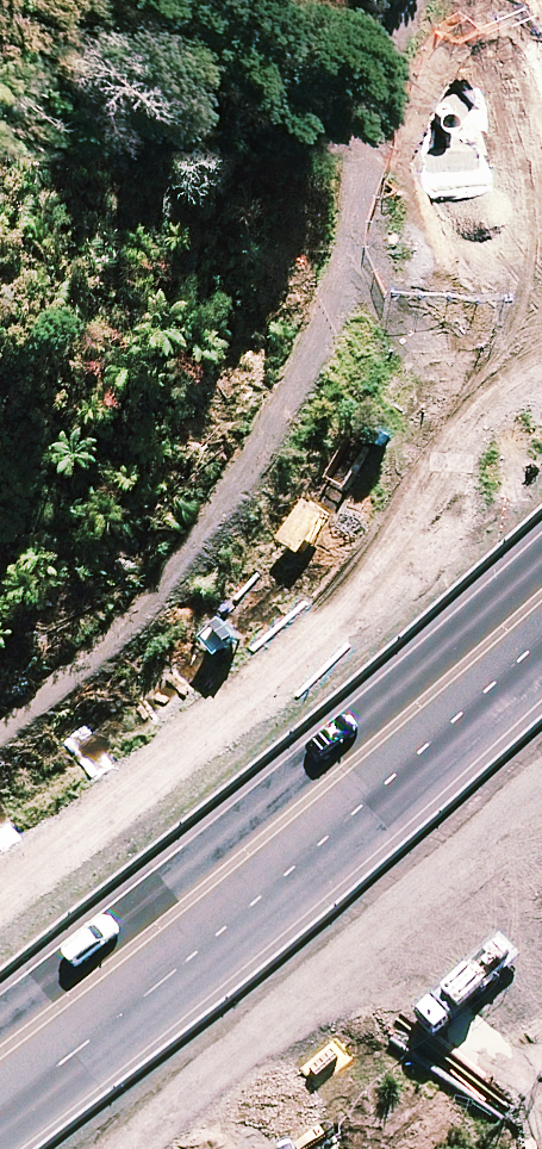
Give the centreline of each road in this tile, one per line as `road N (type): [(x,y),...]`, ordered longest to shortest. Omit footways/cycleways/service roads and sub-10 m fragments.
road 1 (trunk): [(28,1024),(541,376)]
road 2 (track): [(541,385),(450,441),(0,808)]
road 3 (trunk): [(28,1024),(442,708),(541,610)]
road 4 (trunk): [(64,1148),(181,1065),(541,767)]

